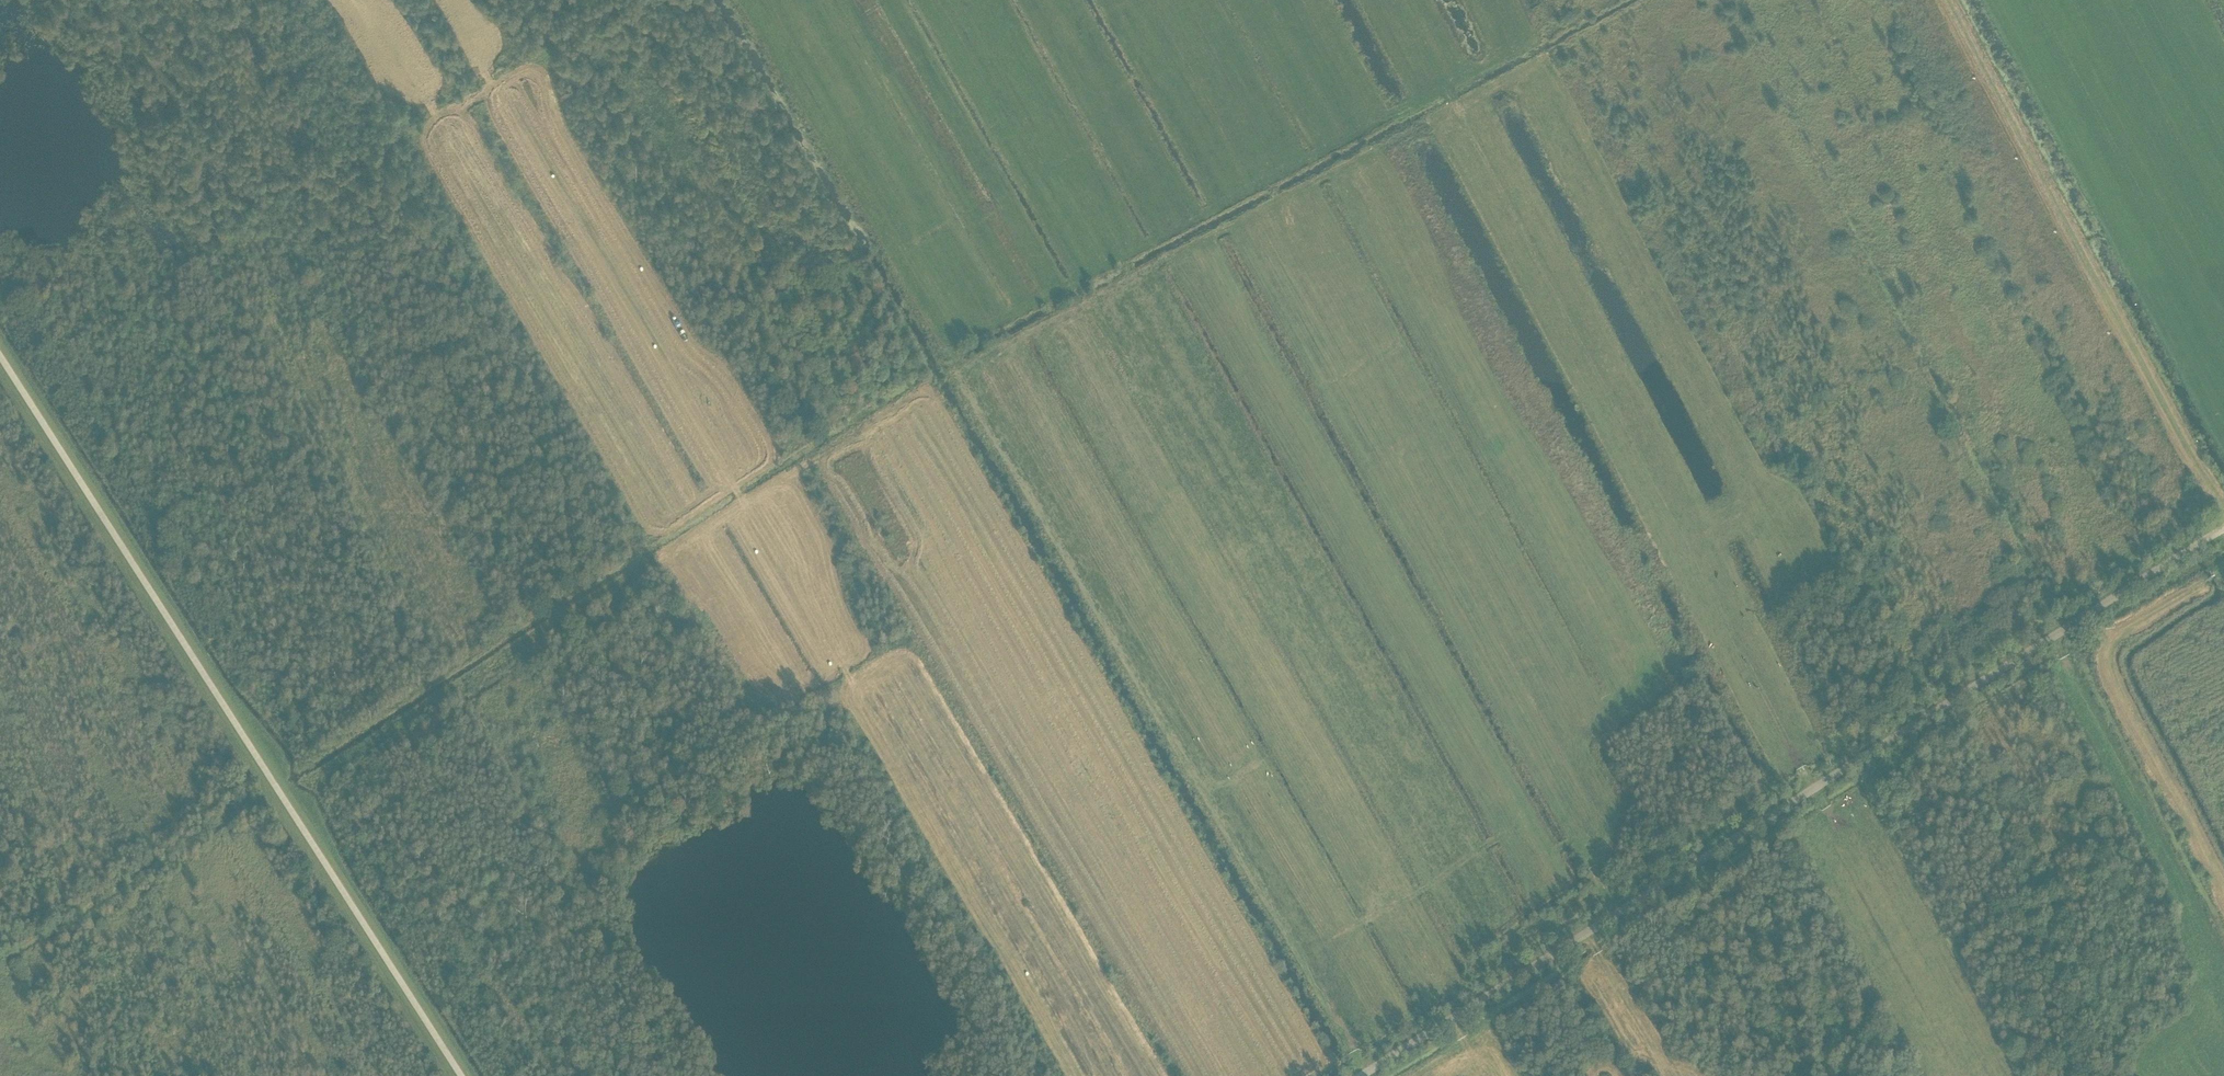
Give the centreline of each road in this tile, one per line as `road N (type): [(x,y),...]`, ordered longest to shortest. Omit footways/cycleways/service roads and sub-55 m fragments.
road 1 (unclassified): [(1368,1075),(2223,531)]
road 2 (unclassified): [(460,1075),(0,358)]

